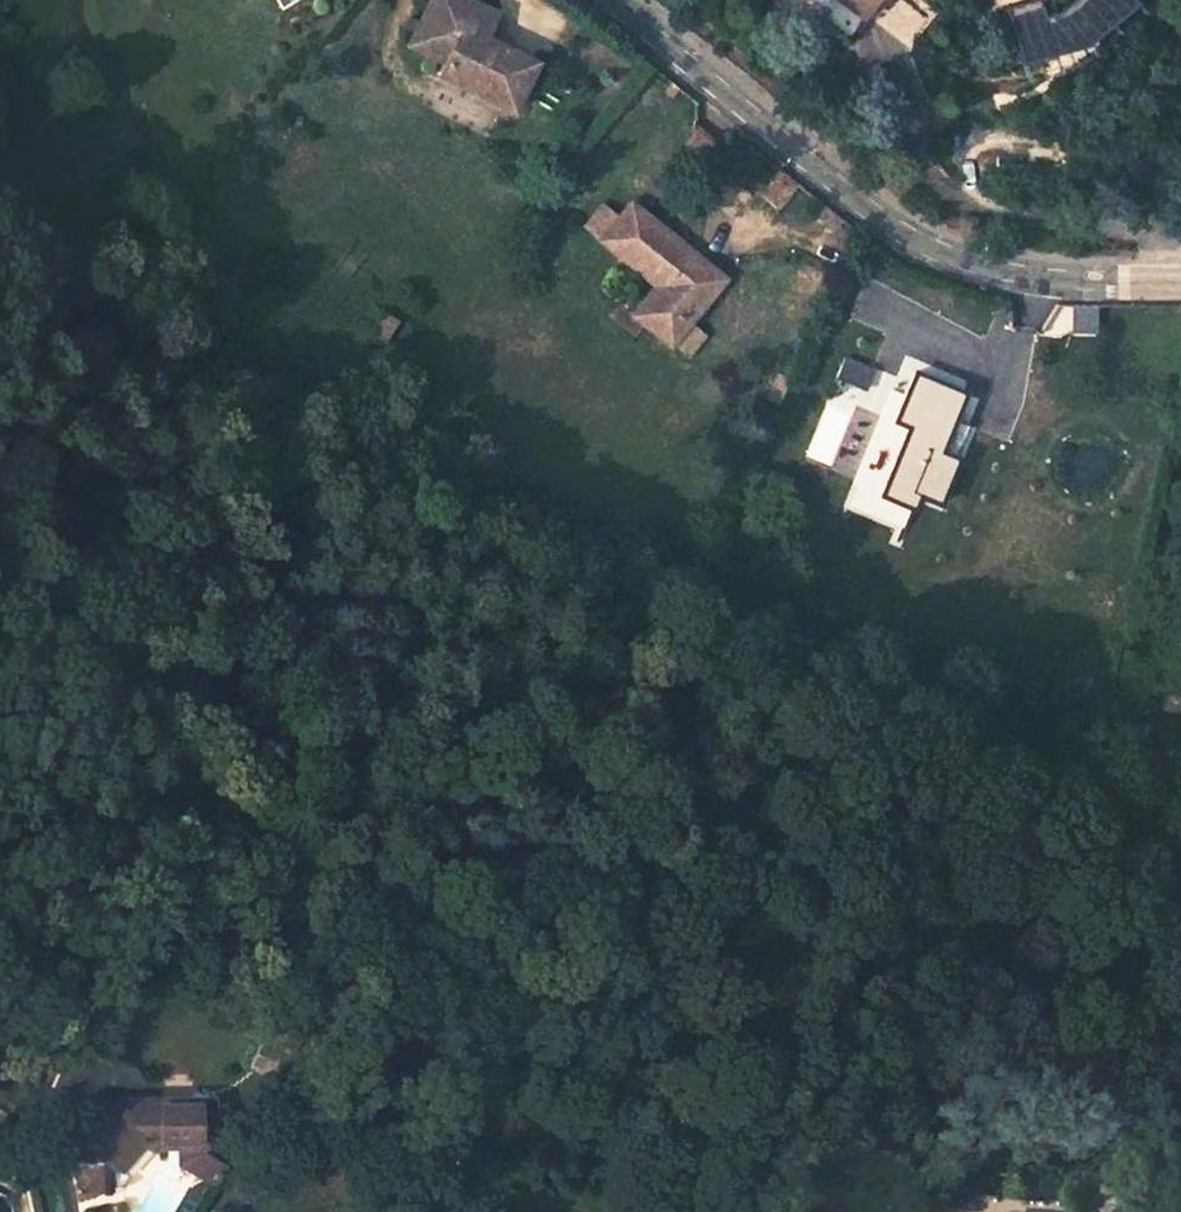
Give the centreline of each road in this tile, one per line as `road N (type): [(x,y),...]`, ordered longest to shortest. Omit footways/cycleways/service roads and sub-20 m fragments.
road 1 (tertiary): [(613,0),(838,189),(924,245),(989,269),(1146,280)]
road 2 (residential): [(1146,280),(1140,148),(1153,92),(1180,44)]

